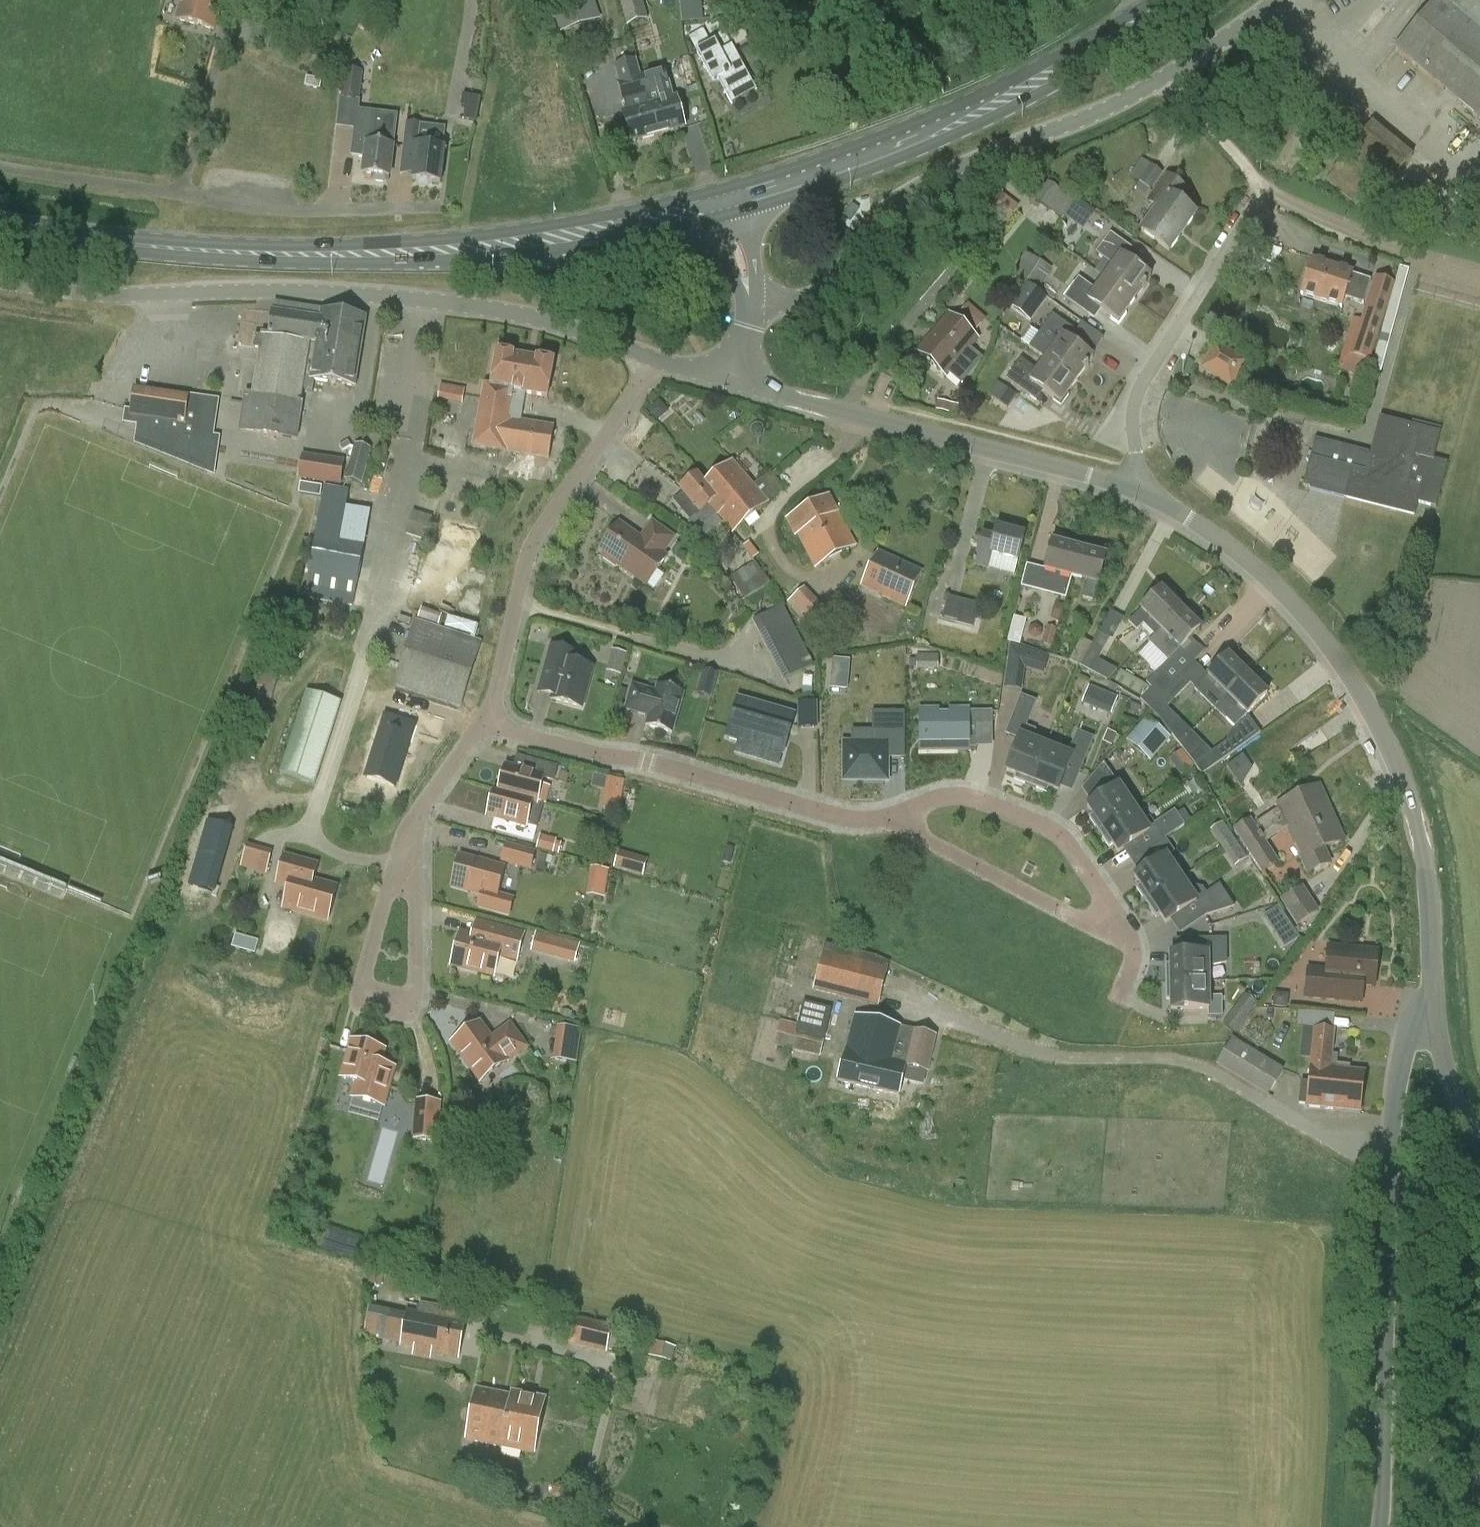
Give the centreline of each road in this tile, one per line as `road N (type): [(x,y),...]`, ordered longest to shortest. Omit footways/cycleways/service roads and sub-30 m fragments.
road 1 (primary): [(729,205),(499,245),(381,255),(130,247),(0,227)]
road 2 (tertiary): [(1373,1526),(1372,1311),(1392,1150),(1432,945)]
road 3 (residential): [(653,356),(510,307),(371,295),(84,289)]
road 4 (tertiary): [(1432,945),(1414,797),(1381,721),(1285,590),(1204,522),(1145,488)]
road 5 (primary): [(729,205),(944,132),(1152,35),(1196,0)]
road 6 (residential): [(903,819),(921,804),(960,794),(1055,830),(1106,904),(1110,926),(1085,923),(917,836)]
road 7 (residential): [(1145,488),(1133,406),(1263,190),(1162,78)]
road 8 (unclassified): [(752,305),(830,287),(891,203),(973,160),(1097,115),(1162,78)]
road 9 (unclassified): [(0,170),(222,202),(338,211),(446,205)]
road 10 (residential): [(485,721),(827,812),(903,819)]
road 11 (tertiary): [(1145,488),(731,379)]
road 12 (residential): [(653,356),(634,399),(531,544),(485,721)]
road 13 (residential): [(416,829),(386,890),(359,993),(413,1004),(417,893)]
road 14 (unclassified): [(1479,1130),(1453,1078),(1432,945)]
road 15 (unclassified): [(1162,78),(1277,0)]
road 16 (residential): [(485,721),(416,829)]

